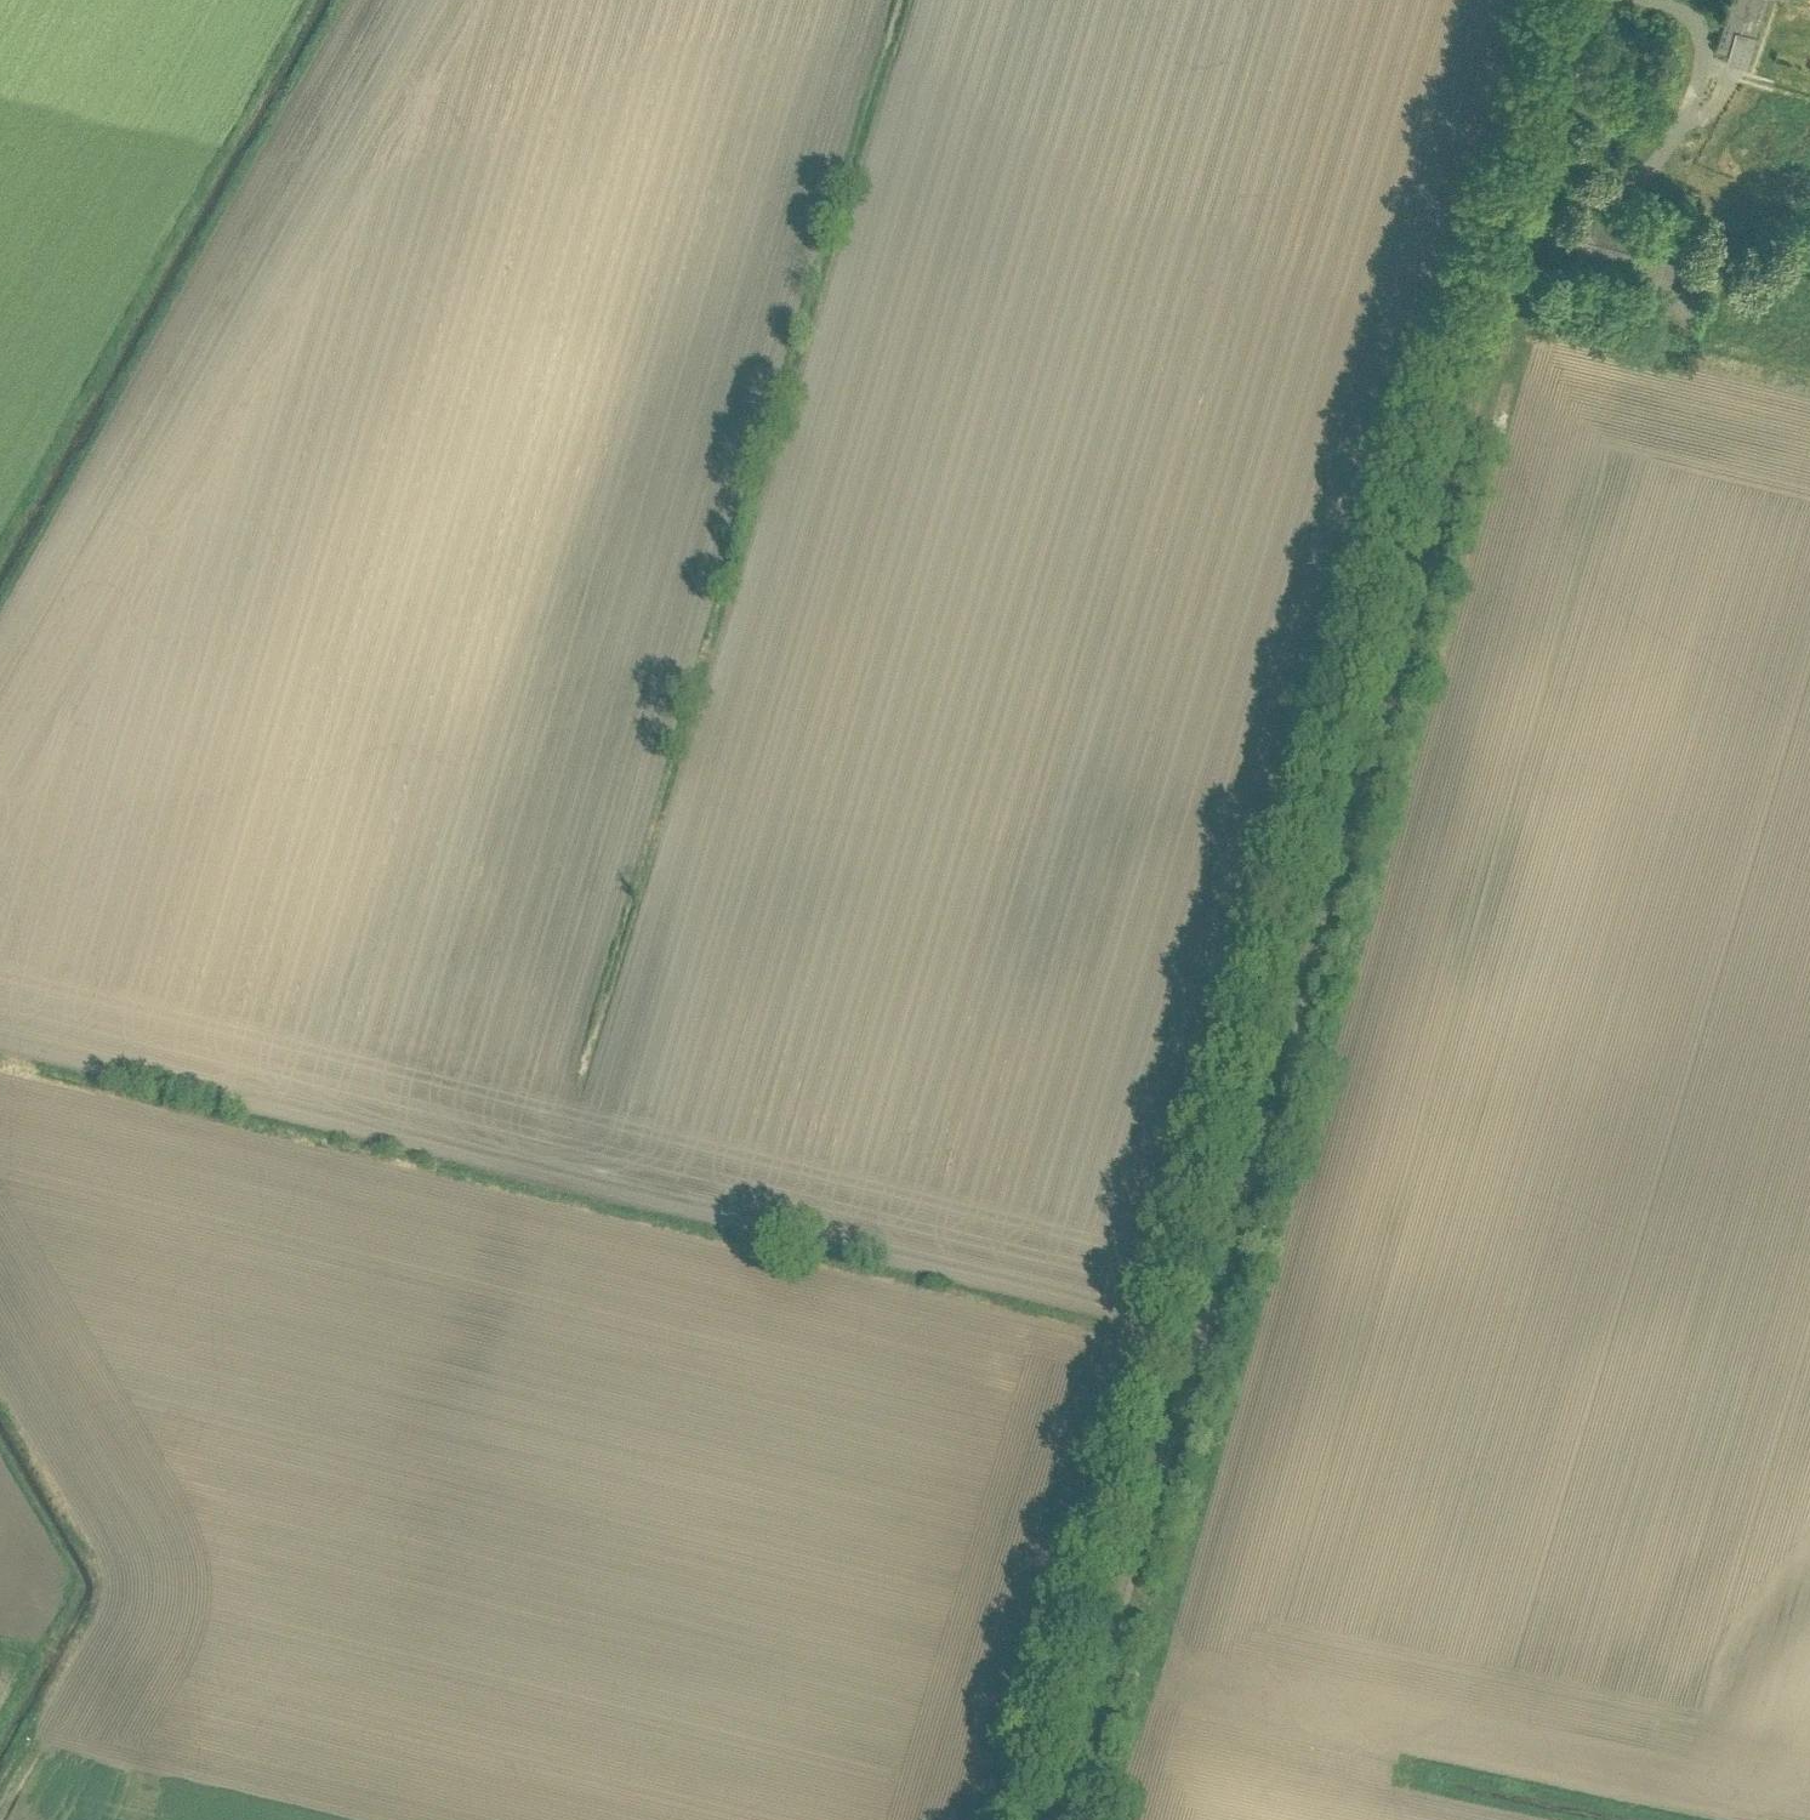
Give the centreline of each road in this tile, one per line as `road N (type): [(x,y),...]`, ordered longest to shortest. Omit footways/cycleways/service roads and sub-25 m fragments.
road 1 (unclassified): [(1599,0),(1057,1819)]

